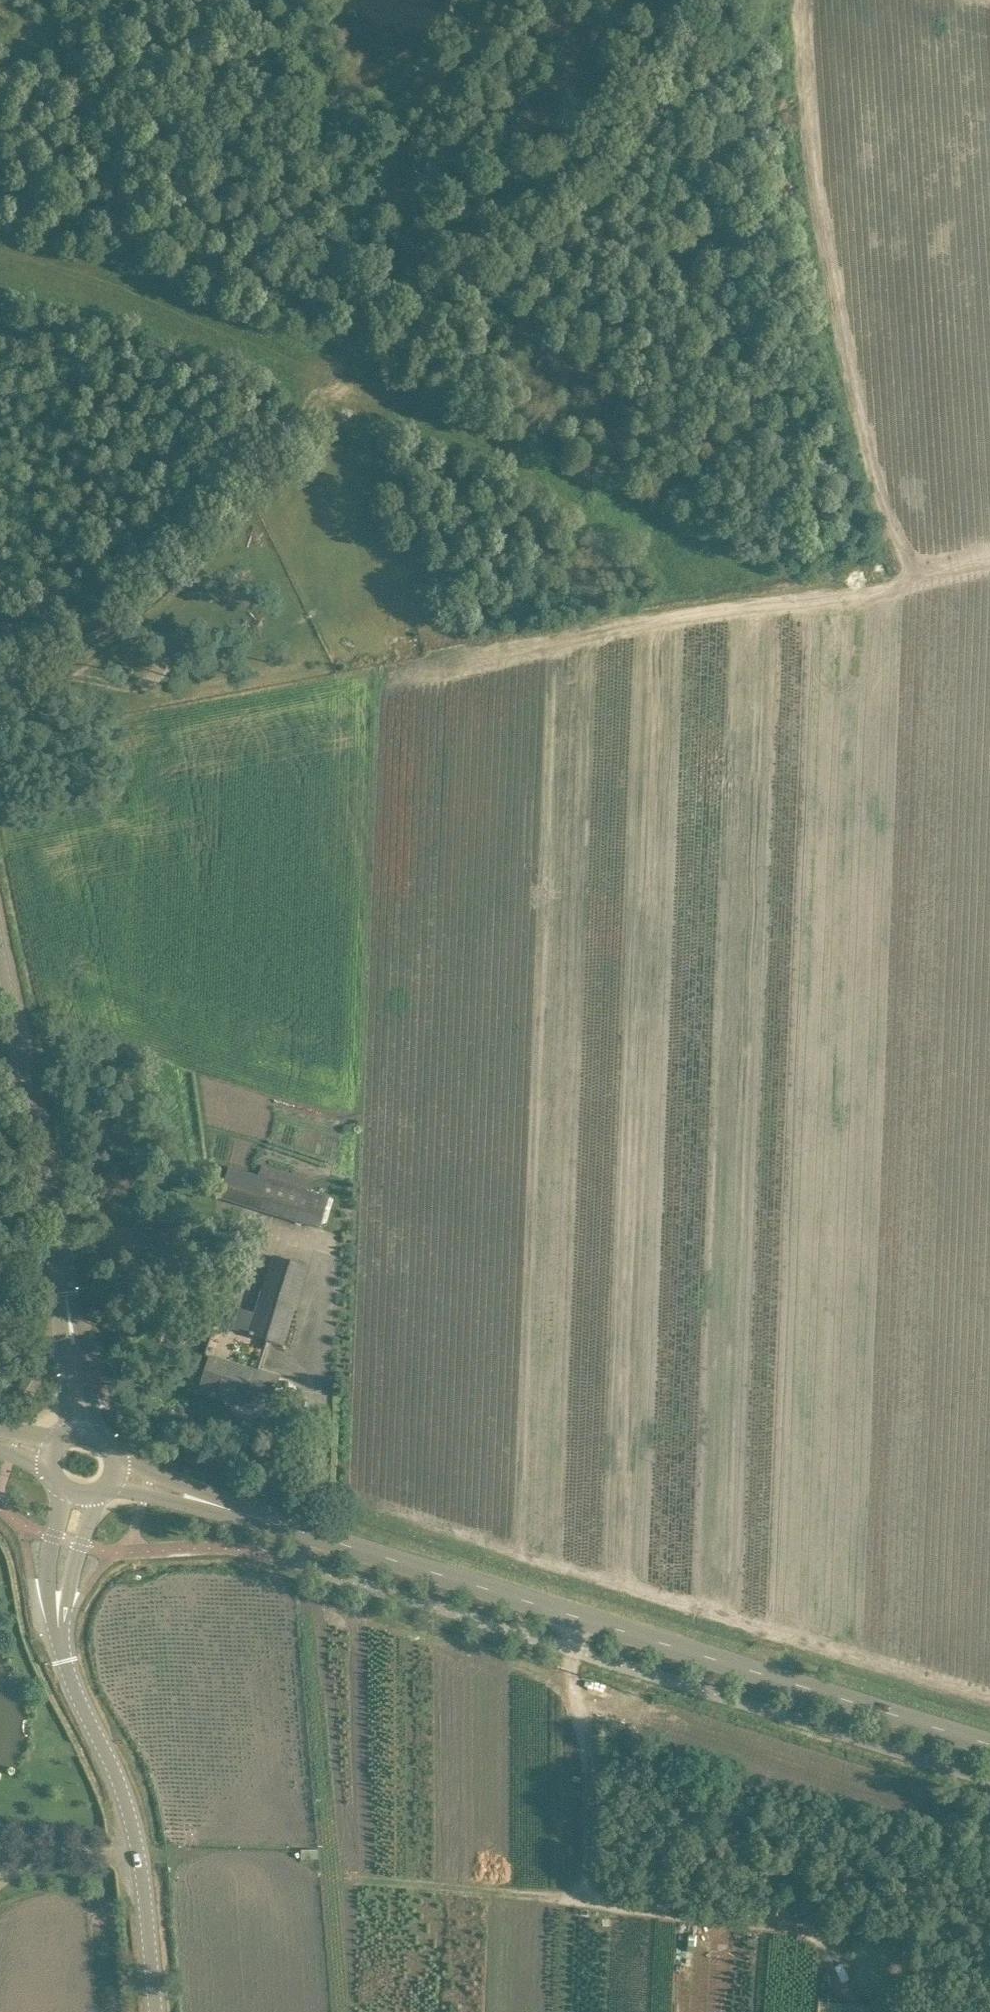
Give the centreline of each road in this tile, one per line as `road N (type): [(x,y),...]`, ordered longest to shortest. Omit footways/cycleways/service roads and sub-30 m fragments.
road 1 (tertiary): [(117,1479),(989,1751)]
road 2 (unclassified): [(155,2011),(138,1848),(116,1759),(65,1659),(61,1587),(81,1503)]
road 3 (unclassified): [(81,1437),(72,1300),(0,952)]

